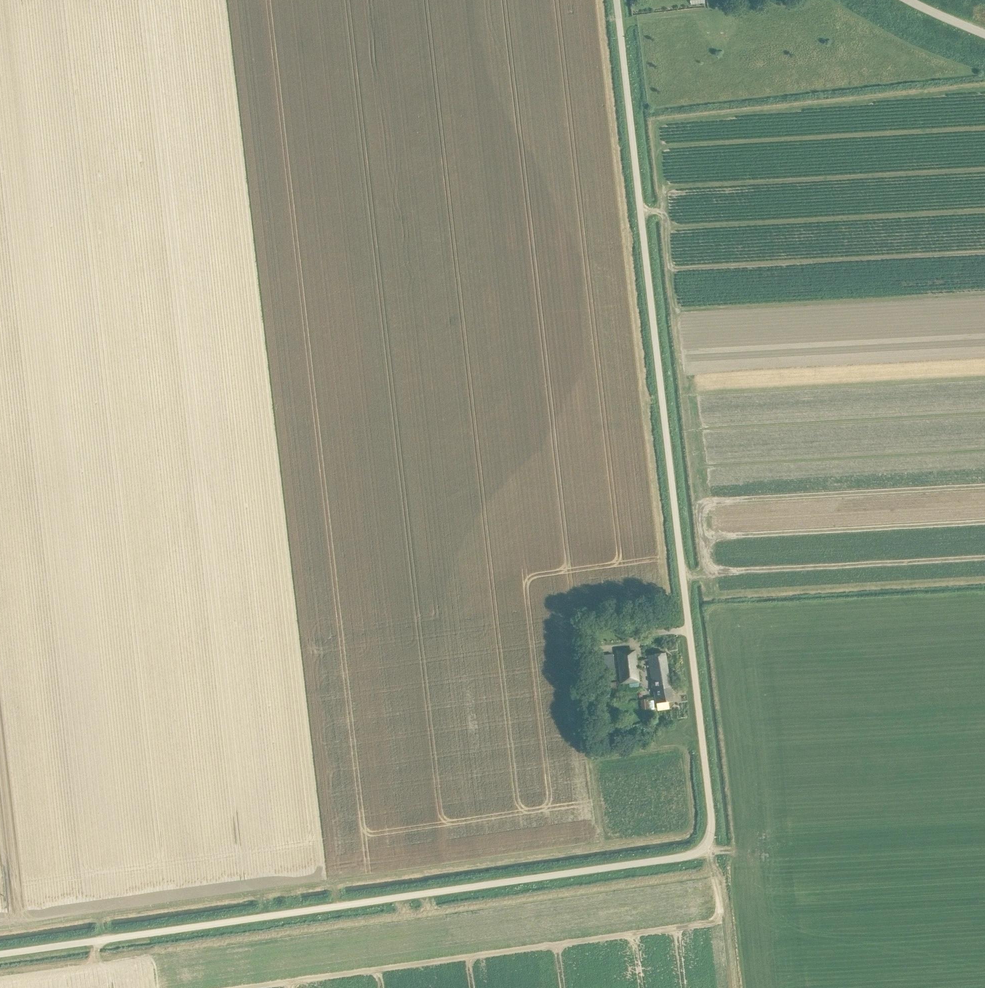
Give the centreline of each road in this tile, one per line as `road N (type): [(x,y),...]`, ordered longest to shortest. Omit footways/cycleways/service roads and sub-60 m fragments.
road 1 (unclassified): [(0,953),(703,848),(712,822),(617,0)]

